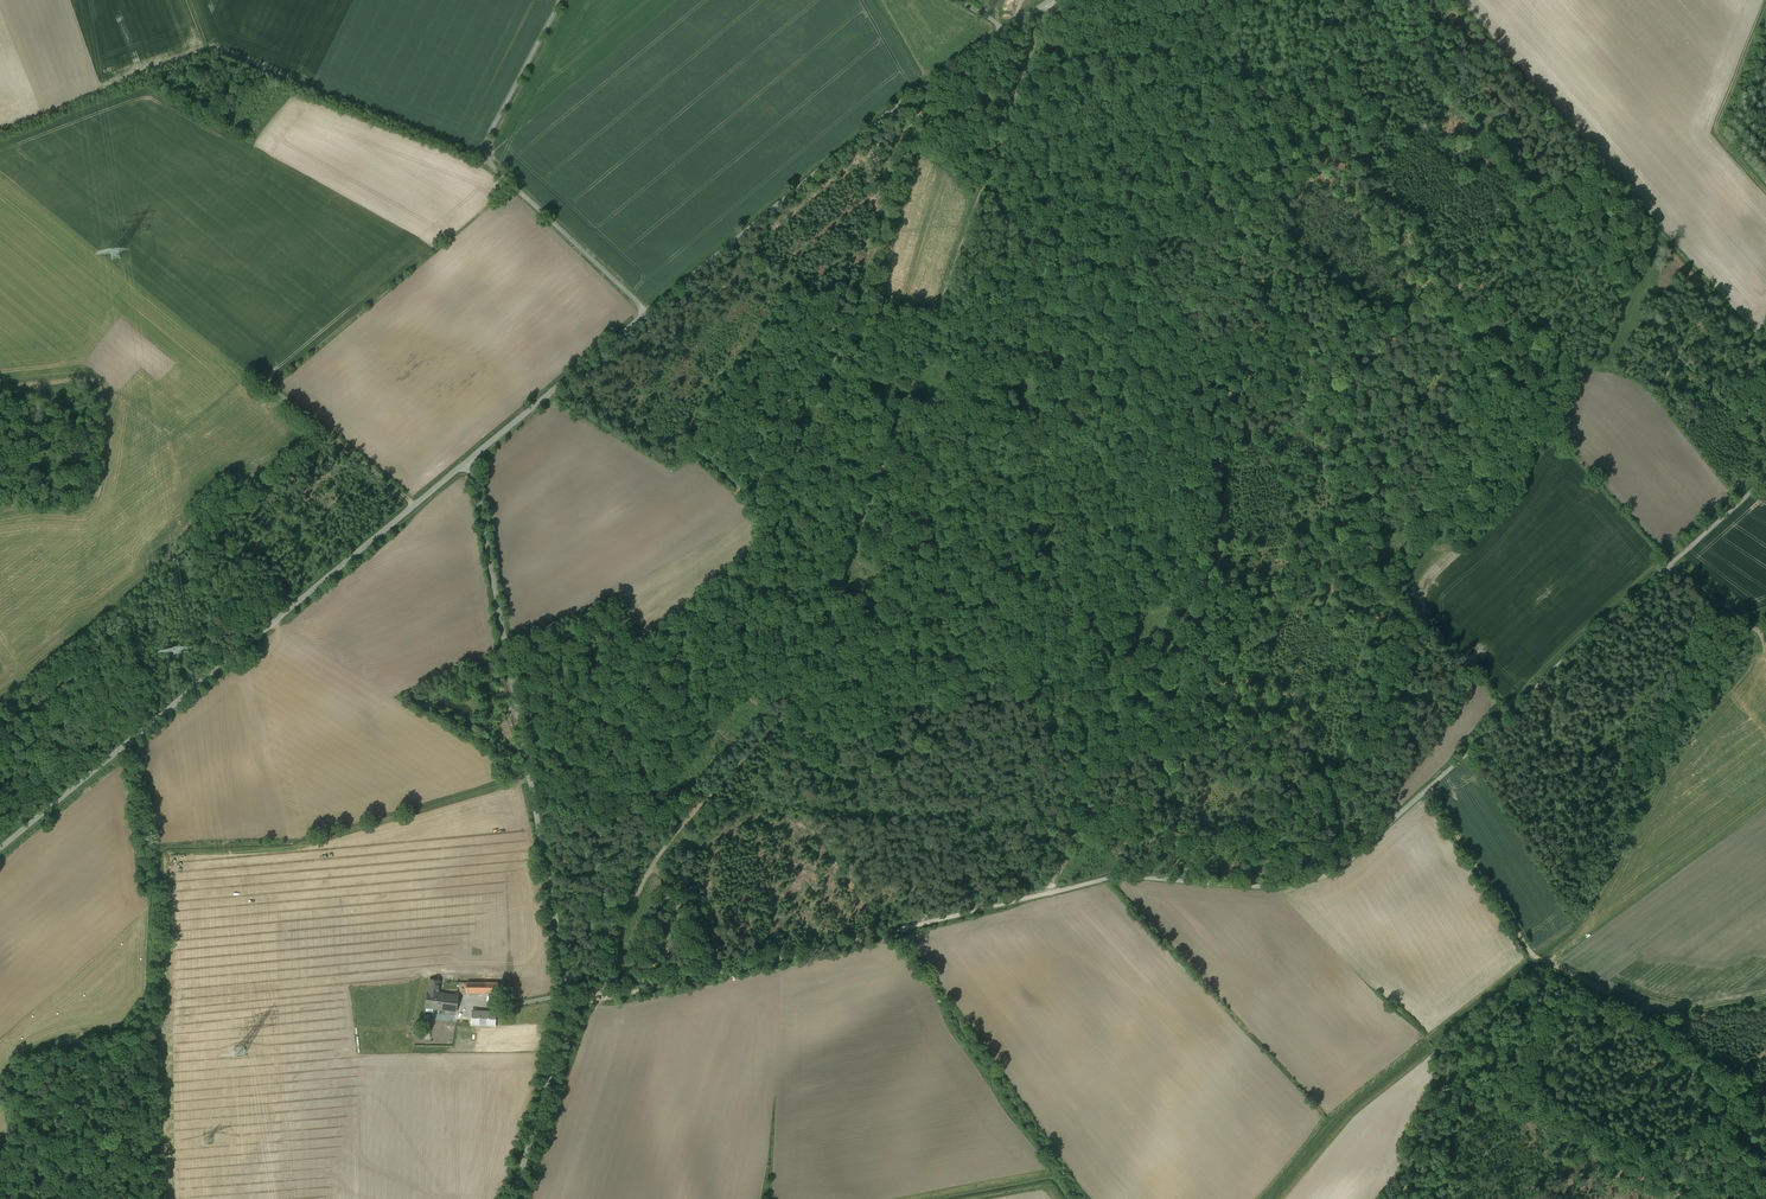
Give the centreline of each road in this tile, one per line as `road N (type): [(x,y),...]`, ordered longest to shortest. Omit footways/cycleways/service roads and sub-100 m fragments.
road 1 (track): [(1765,477),(1330,874),(1268,887),(1107,879),(570,1004)]
road 2 (track): [(601,997),(653,864),(763,737),(807,664),(1048,3)]
road 3 (track): [(1060,0),(1223,448),(1223,468),(1180,763),(1097,831),(1047,894)]
road 4 (tertiary): [(469,460),(899,104),(1052,0)]
road 5 (tertiary): [(0,848),(469,460)]
road 6 (unclassified): [(570,1004),(469,460)]
road 7 (track): [(1765,190),(1716,133),(1765,7)]
road 8 (track): [(1430,786),(1540,963)]
road 9 (unclassified): [(570,1004),(514,1198)]
road 10 (track): [(269,381),(415,504)]
road 11 (track): [(1633,597),(1726,684)]

